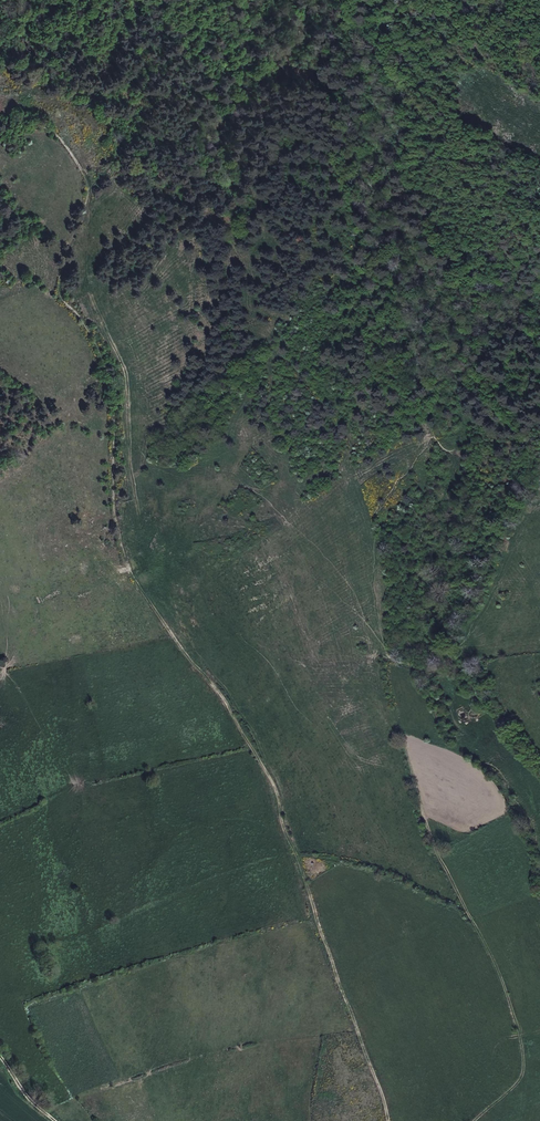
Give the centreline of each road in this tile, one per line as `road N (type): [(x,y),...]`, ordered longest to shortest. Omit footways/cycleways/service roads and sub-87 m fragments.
road 1 (track): [(214,685),(274,781),(387,1120)]

